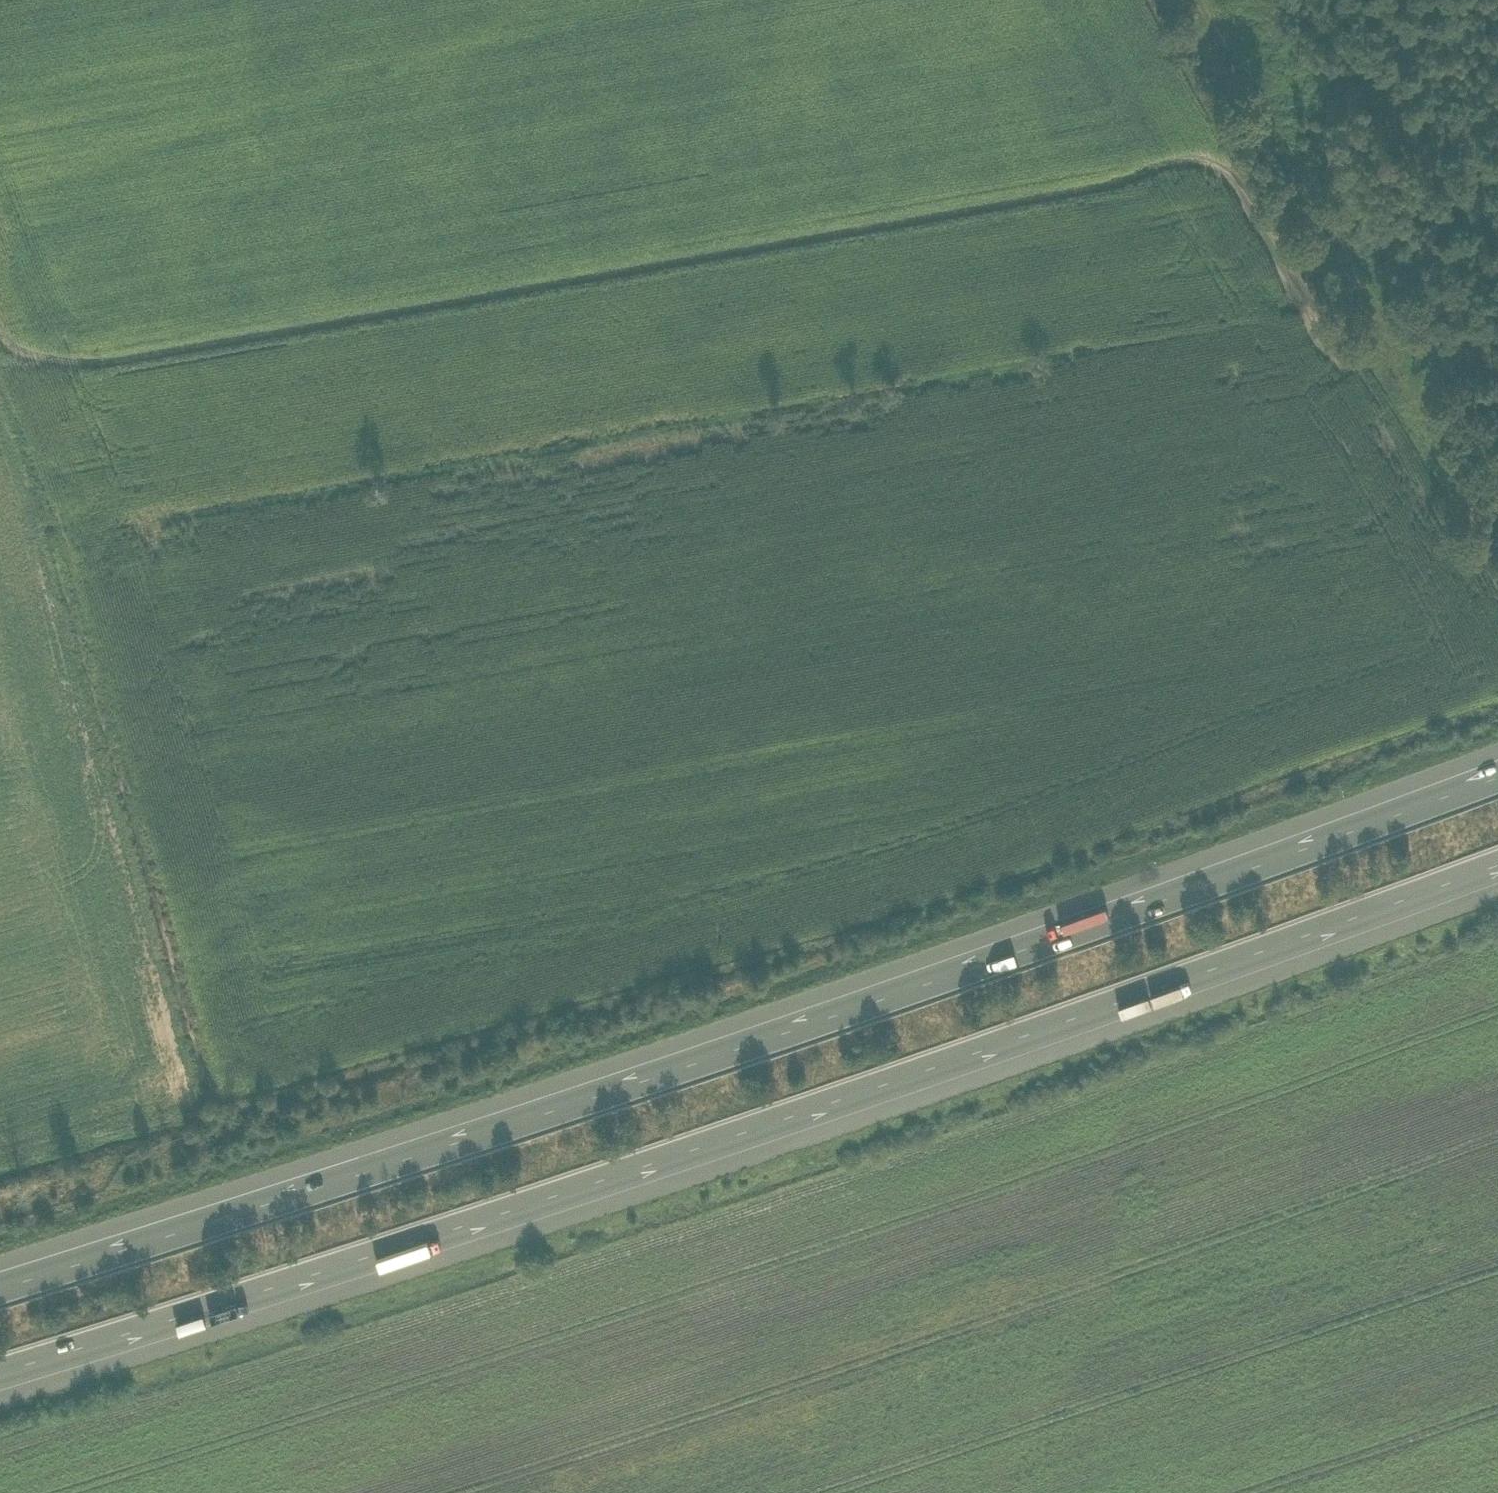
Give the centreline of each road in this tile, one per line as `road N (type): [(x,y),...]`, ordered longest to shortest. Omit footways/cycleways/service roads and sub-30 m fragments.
road 1 (motorway): [(1497,772),(627,1084),(0,1287)]
road 2 (motorway): [(0,1373),(650,1166),(1497,863)]

